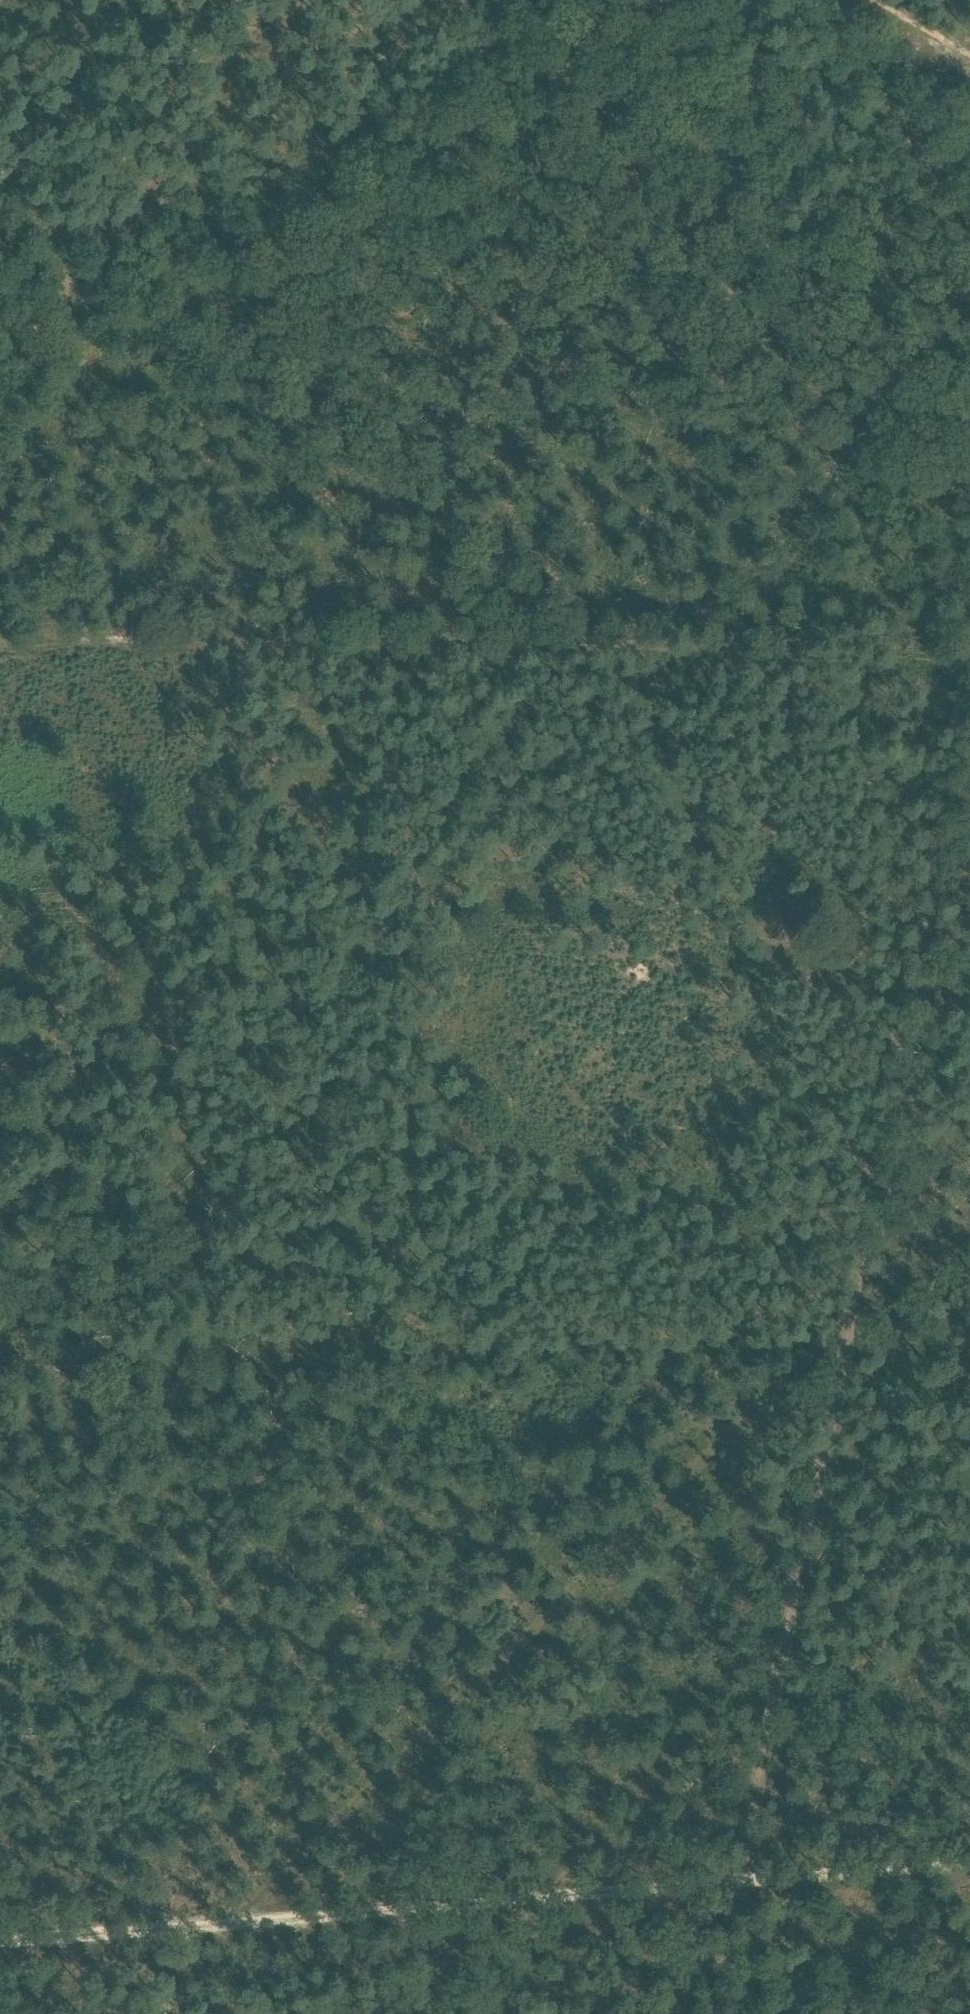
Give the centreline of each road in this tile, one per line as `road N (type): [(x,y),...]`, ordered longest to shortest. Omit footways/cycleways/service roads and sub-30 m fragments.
road 1 (track): [(244,1914),(969,1200)]
road 2 (track): [(0,1934),(969,1856)]

